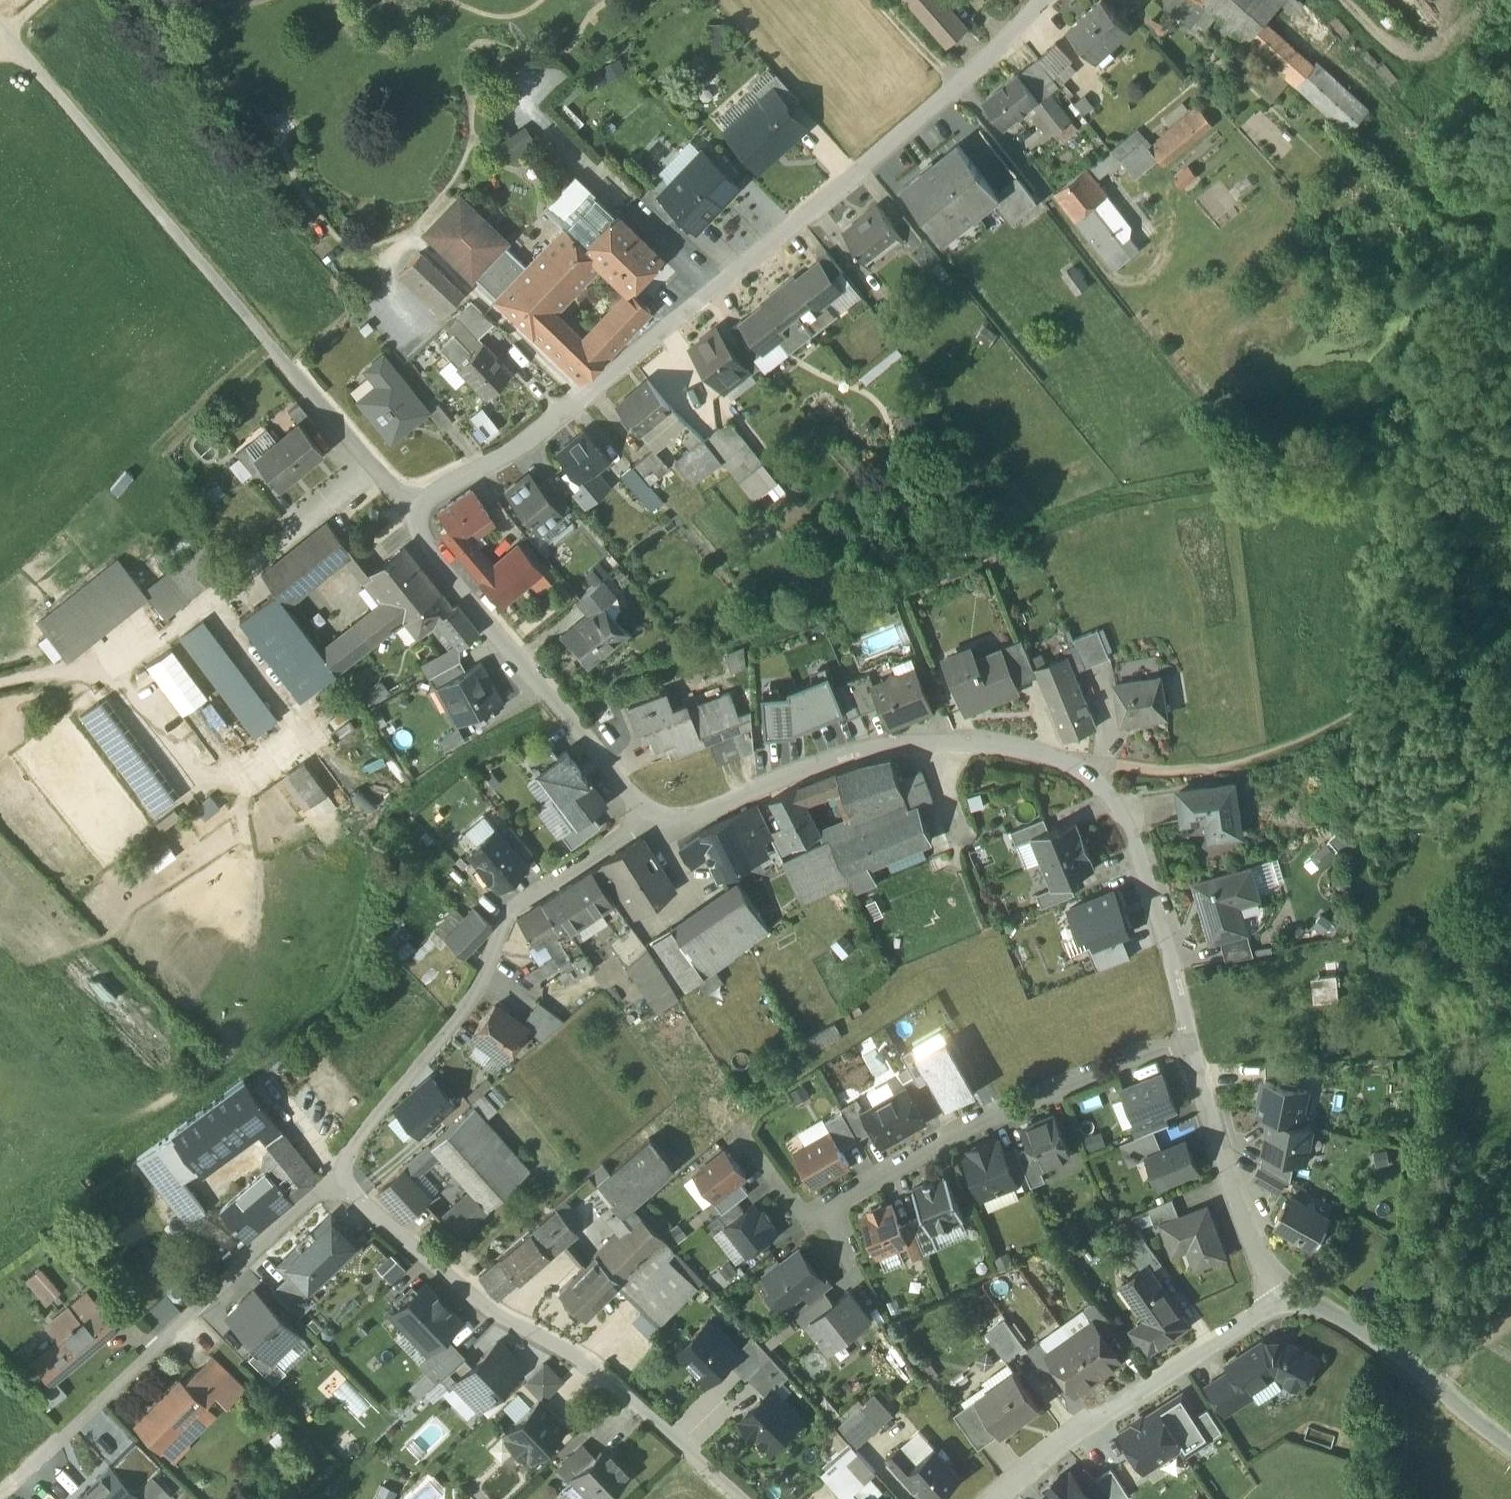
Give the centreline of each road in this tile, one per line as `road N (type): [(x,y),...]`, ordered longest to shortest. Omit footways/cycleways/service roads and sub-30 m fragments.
road 1 (residential): [(1044,0),(955,89),(598,391),(418,513)]
road 2 (residential): [(651,816),(674,822),(861,750),(942,745),(1038,756),(1088,780),(1111,802),(1141,861),(1189,1041)]
road 3 (residential): [(753,1498),(610,1382),(499,1317),(342,1179)]
road 4 (residential): [(342,1179),(357,1142),(486,976),(514,911),(651,816)]
road 5 (residential): [(342,1179),(1,1497)]
road 6 (track): [(0,698),(104,675),(121,681),(374,468)]
road 7 (track): [(292,368),(7,31)]
road 8 (residential): [(1189,1041),(978,1122),(803,1221)]
road 9 (residential): [(418,513),(420,539),(651,816)]
road 10 (residential): [(1288,1289),(1070,1438),(1000,1498)]
road 11 (track): [(1510,637),(1241,767)]
road 12 (residential): [(1288,1289),(1404,1358),(1510,1453)]
road 13 (residential): [(1189,1041),(1233,1197),(1288,1289)]
road 14 (residential): [(418,513),(292,368)]

